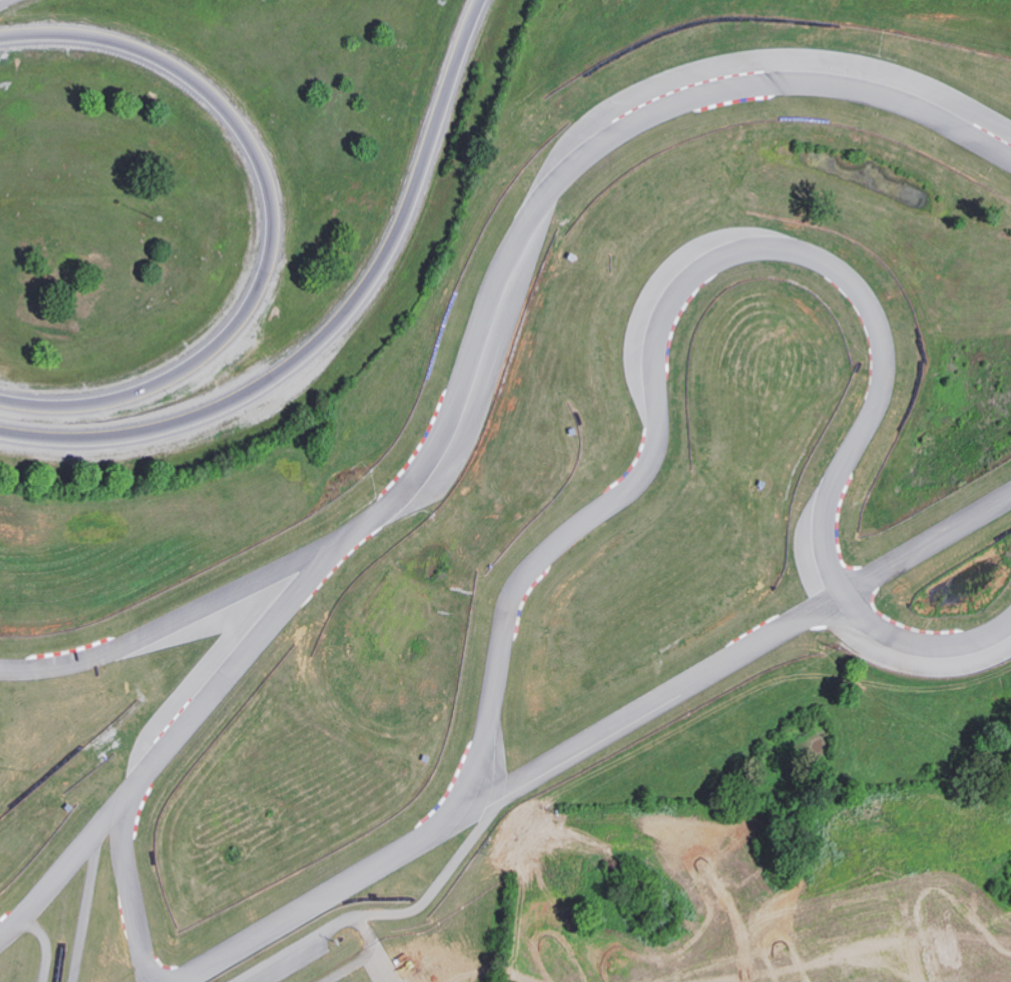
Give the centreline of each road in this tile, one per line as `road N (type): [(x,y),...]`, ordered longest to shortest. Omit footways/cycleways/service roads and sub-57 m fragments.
road 1 (motorway): [(0,39),(80,37),(175,71),(223,110),(252,150),(268,193),(271,239),(240,318),(170,376),(76,405),(0,398)]
road 2 (motorway): [(0,430),(96,437),(170,424),(241,396),(304,352),(359,295),(399,226),(485,0)]

